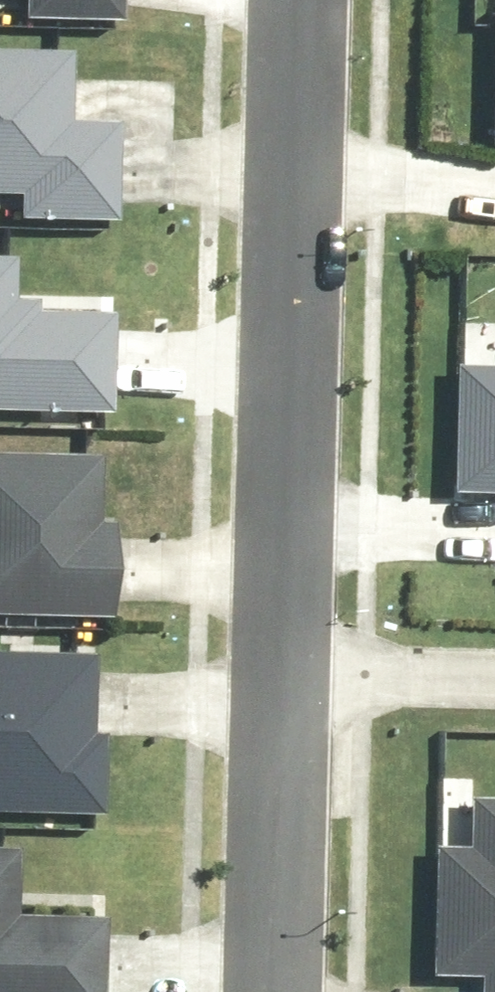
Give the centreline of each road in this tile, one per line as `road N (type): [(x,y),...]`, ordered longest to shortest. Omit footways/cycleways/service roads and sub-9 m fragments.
road 1 (residential): [(297,0),(279,672)]
road 2 (residential): [(279,672),(271,991)]
road 3 (residential): [(279,672),(494,678)]

